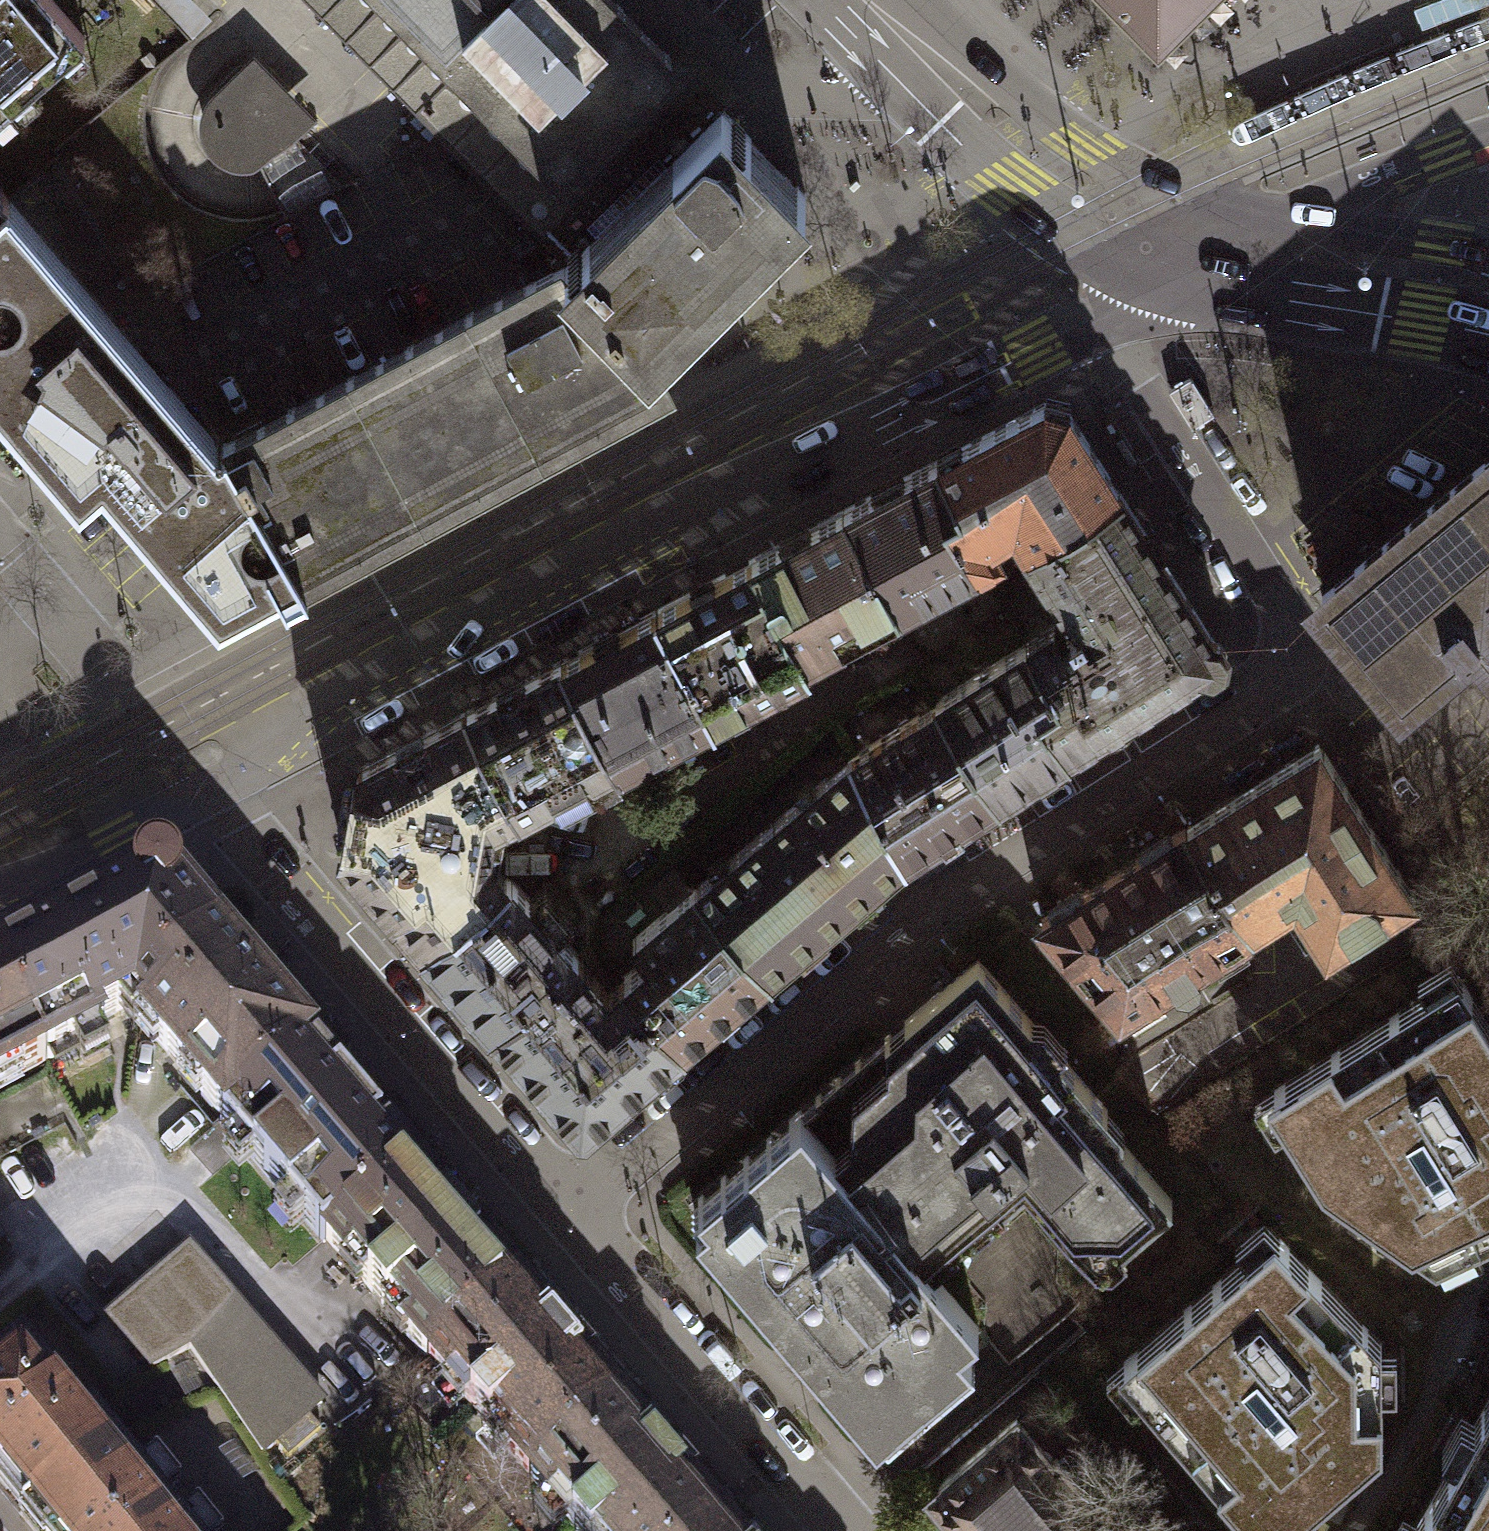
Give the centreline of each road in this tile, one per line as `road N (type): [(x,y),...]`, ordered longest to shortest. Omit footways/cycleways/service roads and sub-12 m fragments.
road 1 (residential): [(1096,323),(1275,601),(1290,665),(1266,689),(950,884),(568,1214)]
road 2 (secondary): [(205,791),(319,702),(667,520),(1096,323)]
road 3 (residential): [(205,791),(568,1214)]
road 4 (primary): [(1289,219),(1188,195),(1107,158),(1031,105),(945,28),(885,0)]
road 5 (primary): [(853,0),(883,63),(995,175),(1100,238),(1183,273)]
road 6 (residential): [(568,1214),(836,1530)]
road 7 (primary): [(1183,273),(1488,336)]
road 8 (secondary): [(0,892),(34,882),(205,791)]
road 9 (tertiary): [(1289,219),(1488,139)]
road 10 (primary): [(1488,252),(1289,219)]
road 11 (residential): [(0,547),(88,649)]

